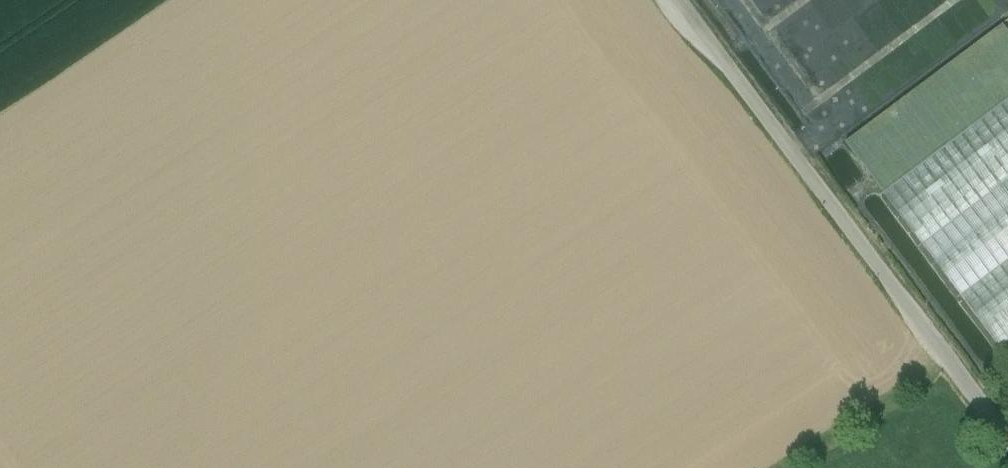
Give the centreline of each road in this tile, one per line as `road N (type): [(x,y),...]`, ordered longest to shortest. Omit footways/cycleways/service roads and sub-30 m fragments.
road 1 (unclassified): [(680,0),(950,369),(1007,435)]

